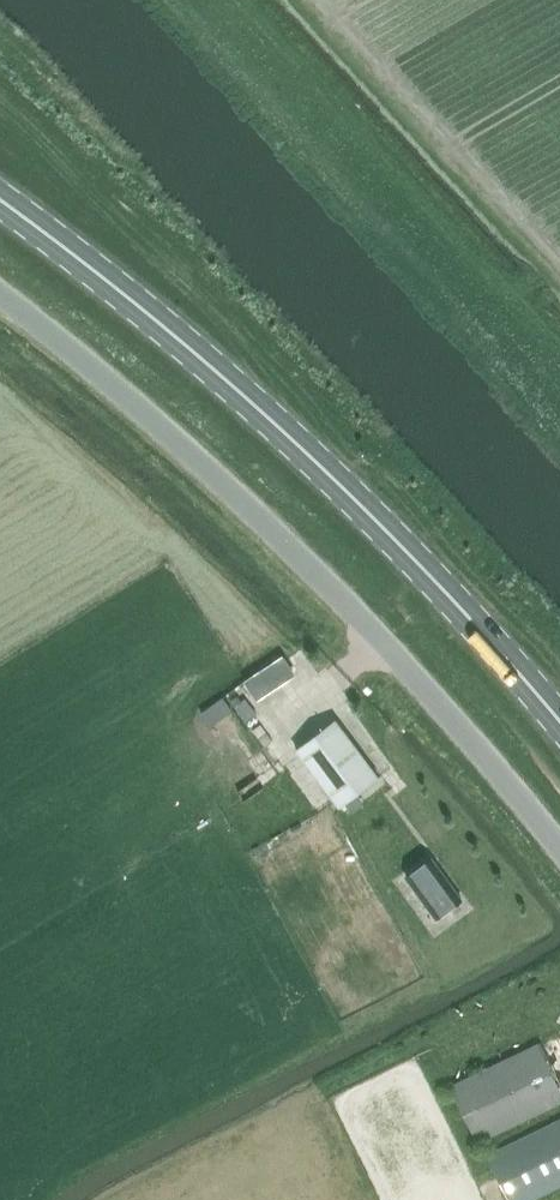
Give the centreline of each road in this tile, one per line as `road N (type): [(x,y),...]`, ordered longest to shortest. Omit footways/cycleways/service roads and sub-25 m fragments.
road 1 (unclassified): [(0,293),(129,400),(327,585),(559,849)]
road 2 (primary): [(559,722),(359,499),(191,350),(0,204)]

